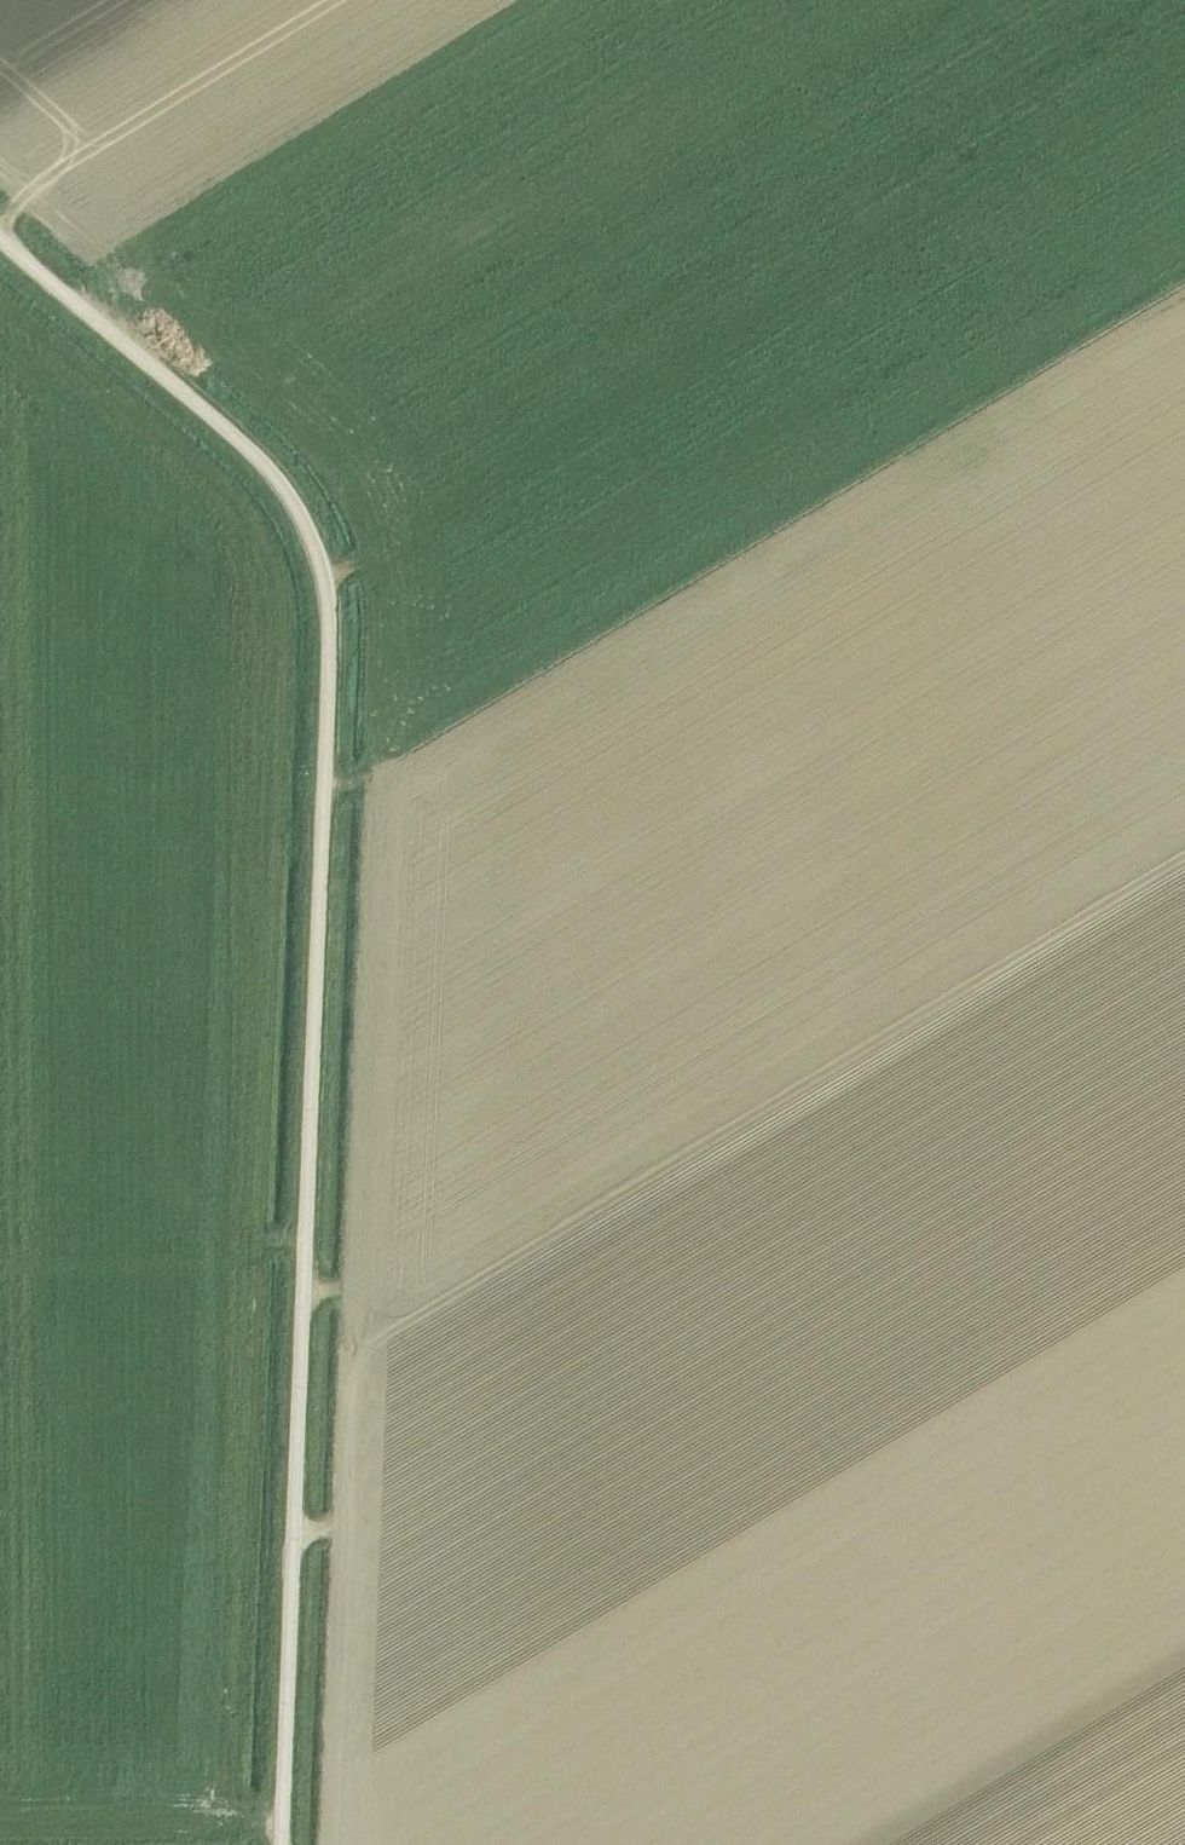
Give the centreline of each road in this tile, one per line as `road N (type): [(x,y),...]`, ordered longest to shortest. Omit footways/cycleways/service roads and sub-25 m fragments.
road 1 (unclassified): [(281,1844),(330,612),(320,564),(279,482),(0,239)]

